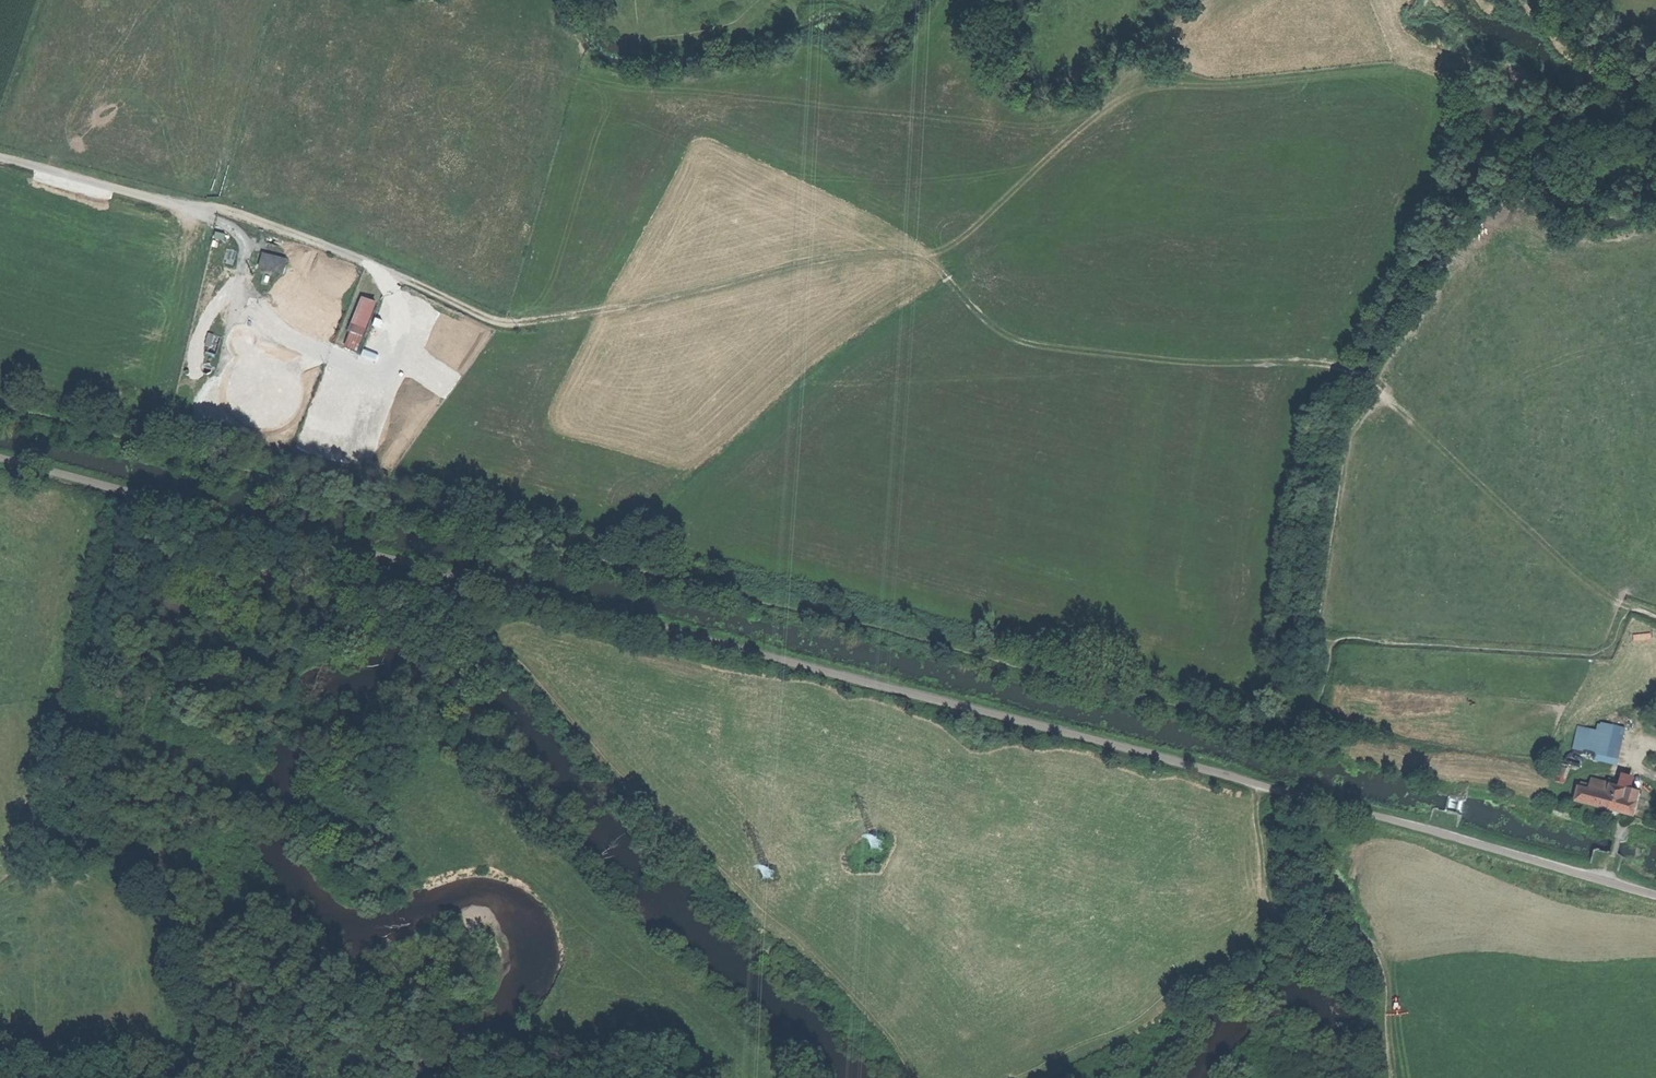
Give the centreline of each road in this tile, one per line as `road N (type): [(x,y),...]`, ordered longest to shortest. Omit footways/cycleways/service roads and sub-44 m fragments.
road 1 (track): [(197,211),(222,207),(323,243),(506,322),(888,248),(936,265),(986,321),(1024,339),(1175,361),(1306,360),(1347,368),(1373,381),(1592,585),(1638,610)]
road 2 (track): [(197,211),(0,154)]

